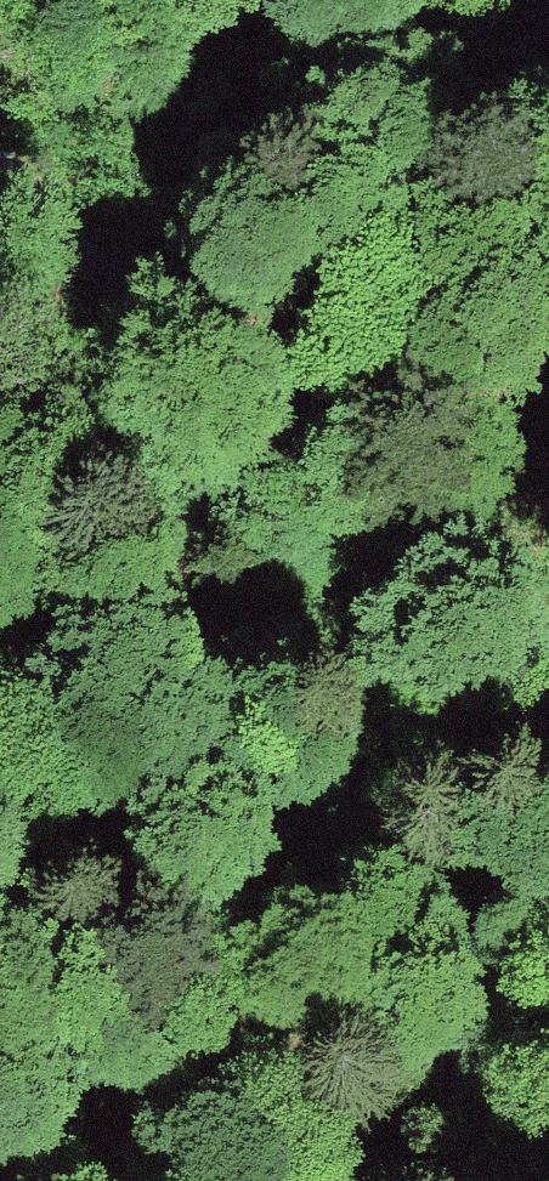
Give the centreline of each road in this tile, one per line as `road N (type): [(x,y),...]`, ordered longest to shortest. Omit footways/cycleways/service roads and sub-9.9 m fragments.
road 1 (track): [(378,1180),(392,995),(127,627),(0,297)]
road 2 (track): [(0,206),(548,635)]

